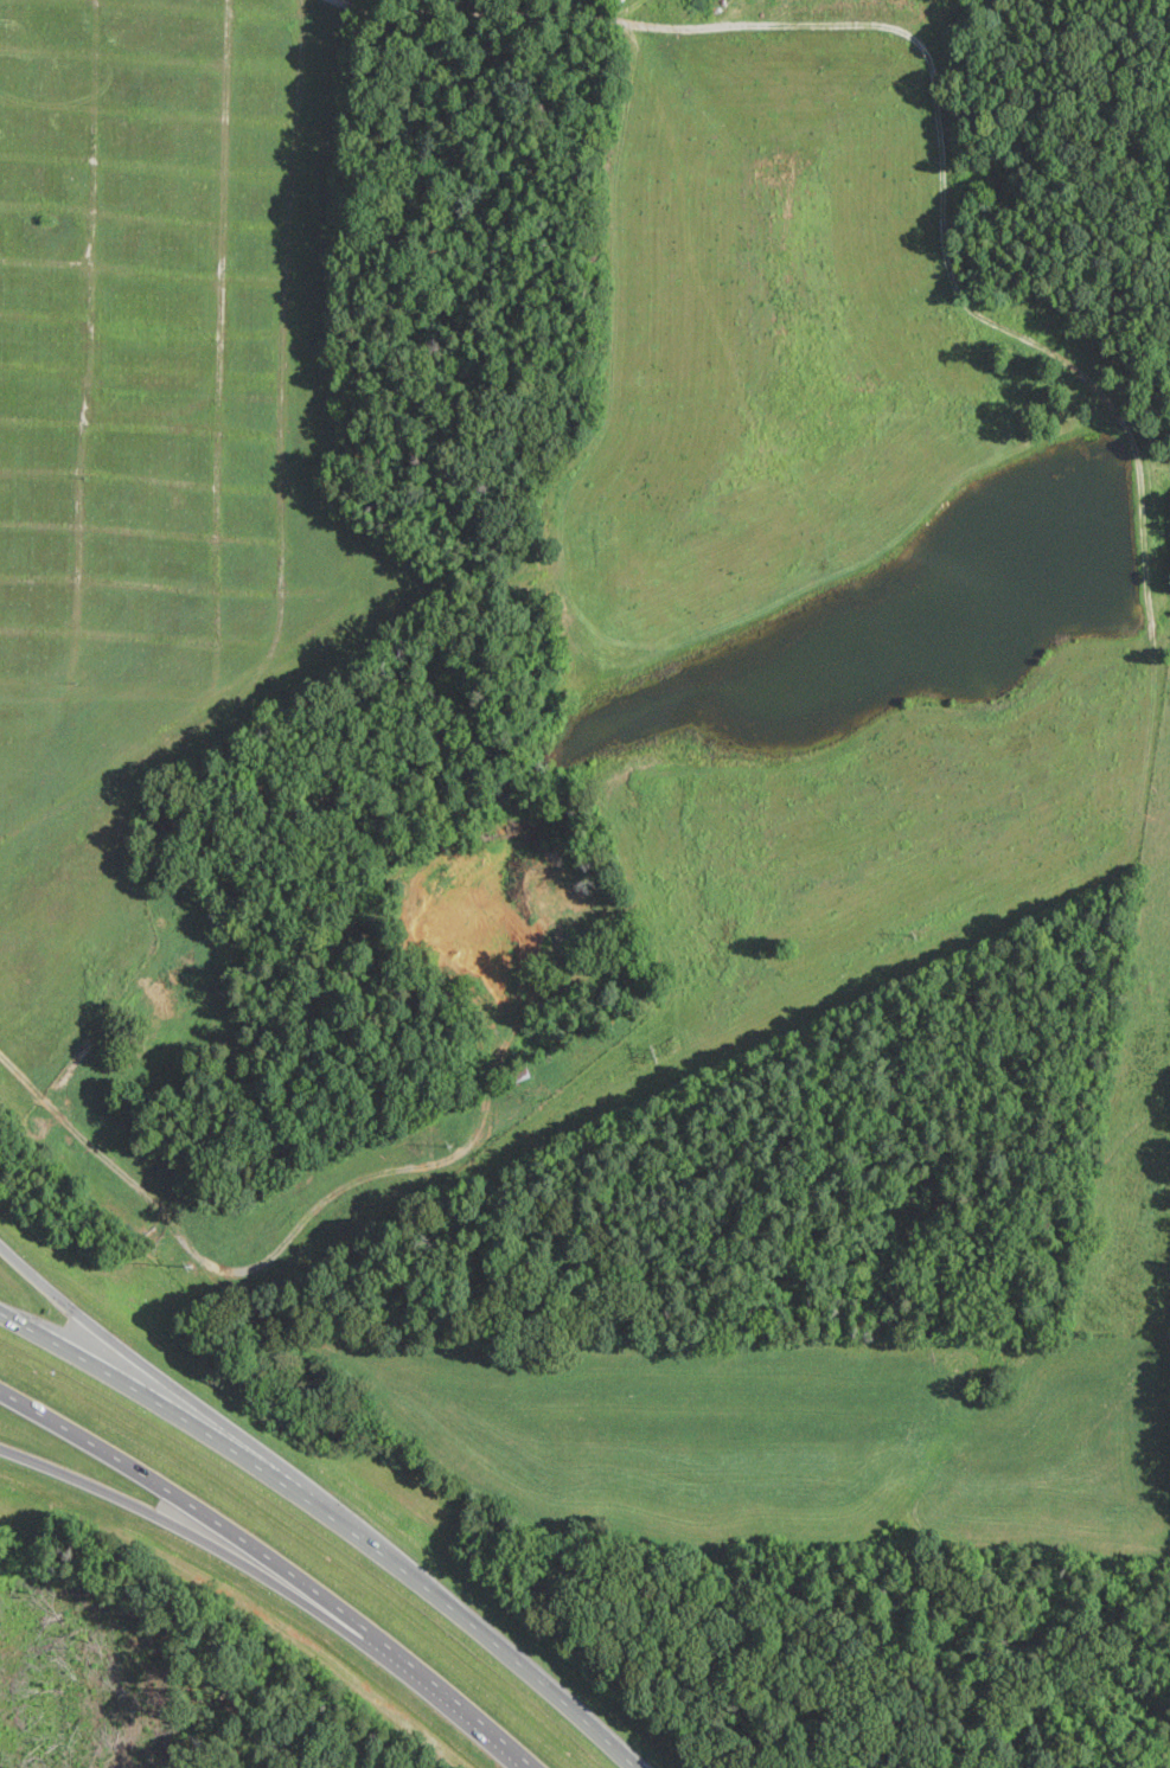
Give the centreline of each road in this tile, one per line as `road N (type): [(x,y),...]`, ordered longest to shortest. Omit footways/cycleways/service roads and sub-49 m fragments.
road 1 (motorway): [(652,1767),(314,1488),(181,1407),(0,1312)]
road 2 (motorway): [(0,1388),(171,1485),(427,1668),(549,1767)]
road 3 (motorway): [(314,1488),(77,1305),(0,1234)]
road 4 (motorway): [(0,1438),(311,1583)]

